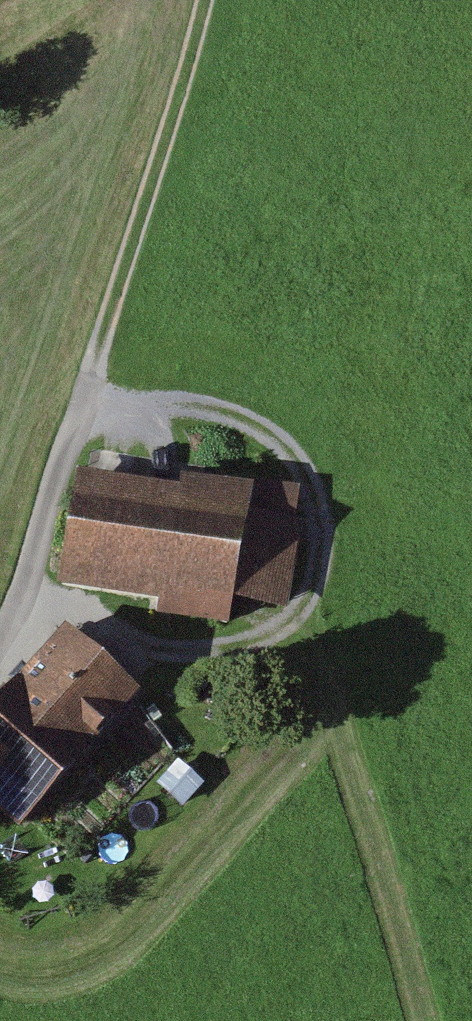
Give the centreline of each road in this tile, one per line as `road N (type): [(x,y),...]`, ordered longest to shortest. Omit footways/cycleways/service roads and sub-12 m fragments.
road 1 (track): [(82,399),(114,408),(180,405),(251,421),(321,490),(324,544),(316,597),(297,630),(206,655),(156,652),(109,623),(24,593)]
road 2 (track): [(0,644),(24,593),(205,0)]

